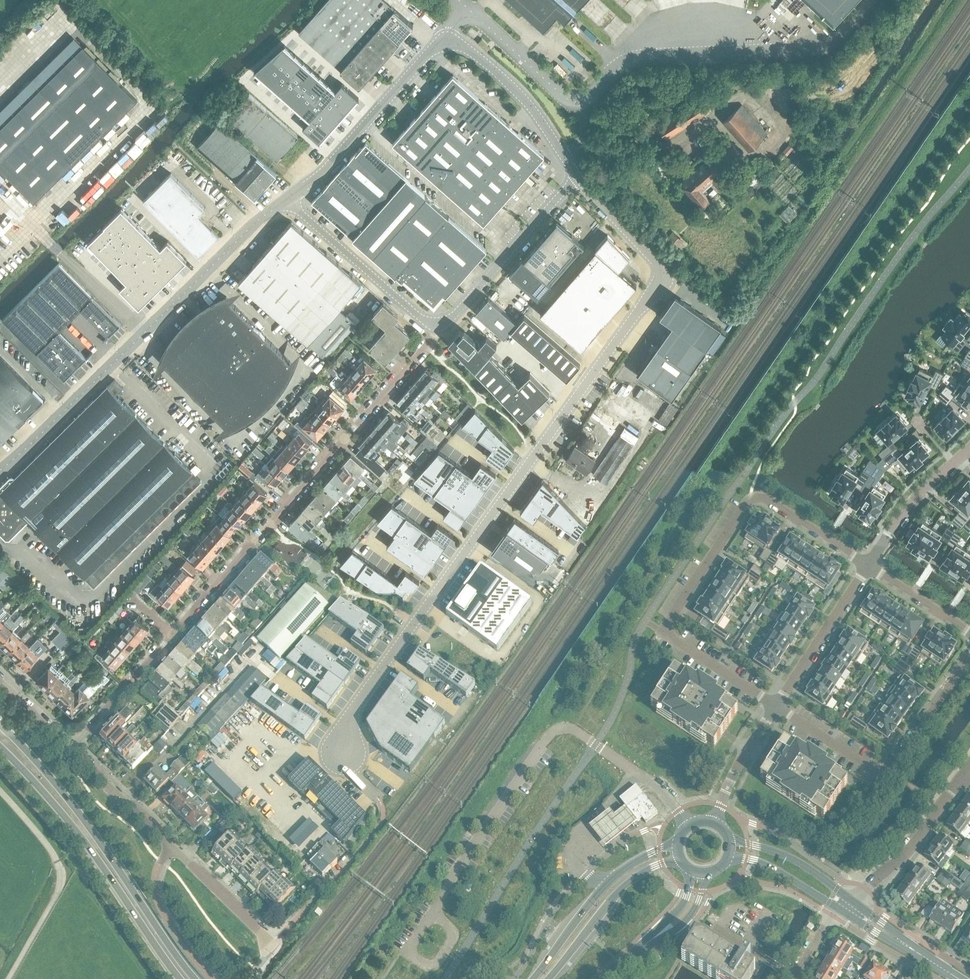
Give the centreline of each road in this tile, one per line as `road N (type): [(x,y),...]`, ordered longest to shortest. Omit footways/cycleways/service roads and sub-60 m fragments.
road 1 (unclassified): [(578,177),(664,279),(353,712),(341,755),(379,802)]
road 2 (residential): [(73,750),(438,324)]
road 3 (residential): [(869,567),(766,500),(747,500),(662,632),(776,706)]
road 4 (unclassified): [(286,199),(325,170),(449,40),(528,104),(578,177)]
road 5 (unclassified): [(0,473),(286,199)]
road 6 (secondary): [(195,978),(86,822),(0,723)]
road 7 (secondary): [(0,748),(77,831),(181,978)]
road 8 (residential): [(274,946),(73,750)]
road 9 (unclassified): [(578,177),(438,324)]
road 10 (secondary): [(677,842),(605,889),(536,978)]
road 11 (unclassified): [(438,324),(286,199)]
road 12 (track): [(959,0),(851,158)]
road 13 (secondary): [(551,978),(625,888),(680,859)]
road 14 (residential): [(855,911),(966,775)]
road 15 (residential): [(776,706),(869,567)]
road 16 (residential): [(869,567),(918,496),(969,447)]
road 17 (tertiary): [(599,978),(680,918),(699,873)]
road 18 (residential): [(274,946),(370,840)]
road 19 (residential): [(969,658),(888,773)]
road 20 (residential): [(714,823),(776,706)]
road 21 (secondary): [(841,902),(809,869),(729,840)]
road 22 (residential): [(776,706),(888,773)]
road 23 (residential): [(688,826),(660,790),(595,746)]
road 24 (secondary): [(728,856),(841,902)]
road 25 (residential): [(832,916),(937,978)]
road 26 (residential): [(869,567),(969,632)]

